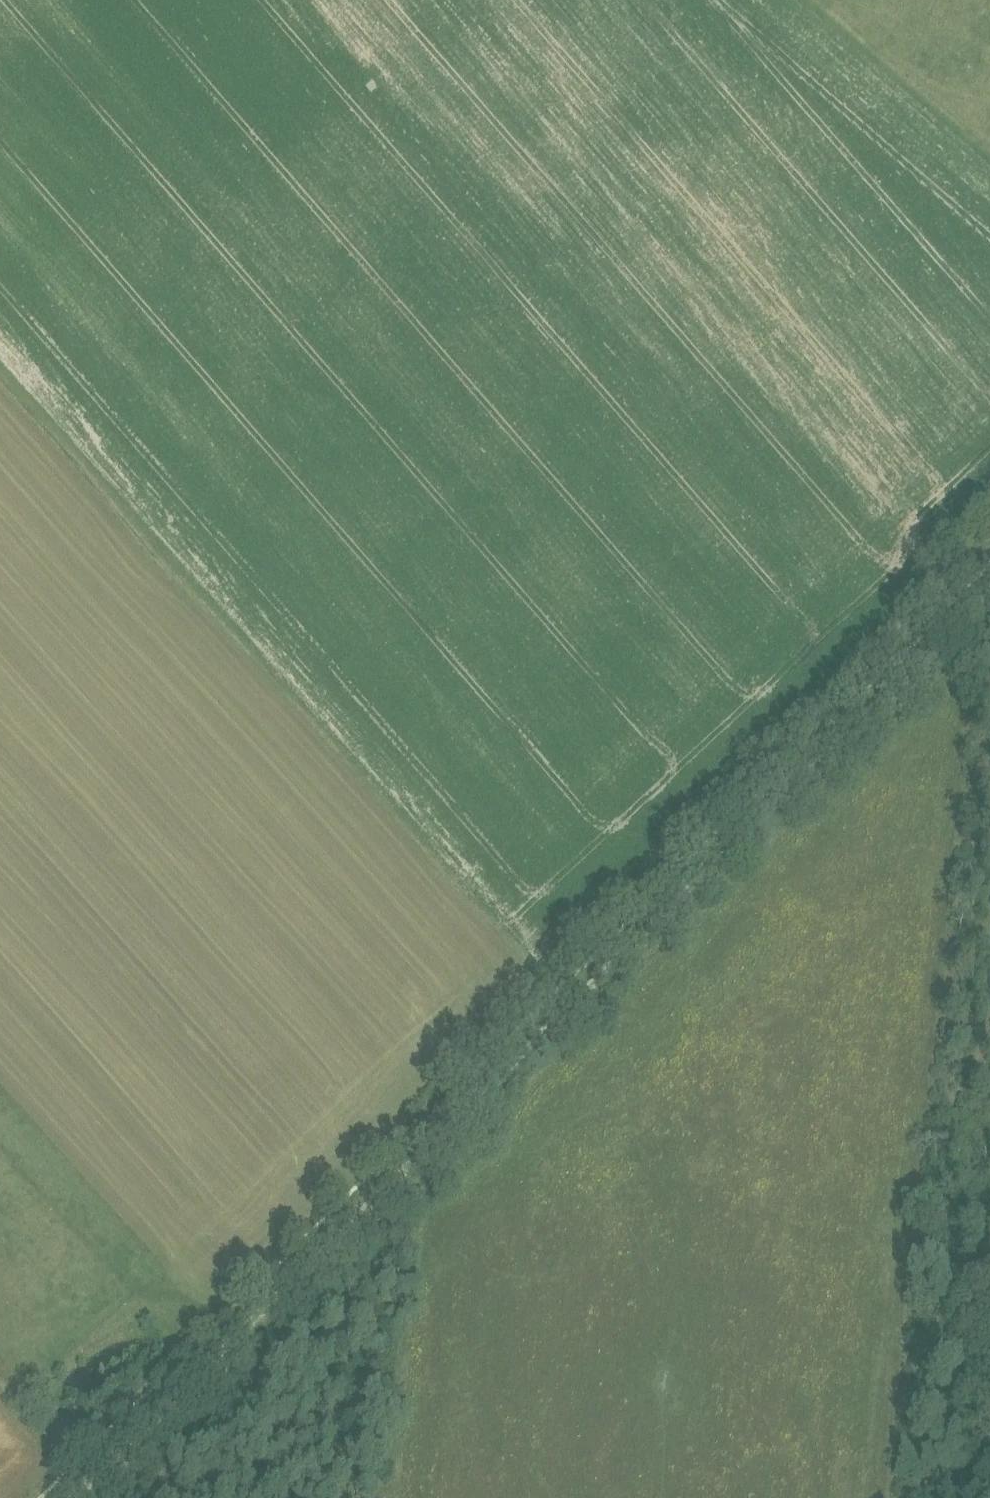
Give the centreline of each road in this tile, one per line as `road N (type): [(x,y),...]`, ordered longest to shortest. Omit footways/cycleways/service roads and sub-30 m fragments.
road 1 (track): [(586,996),(77,1497)]
road 2 (track): [(989,599),(586,996)]

